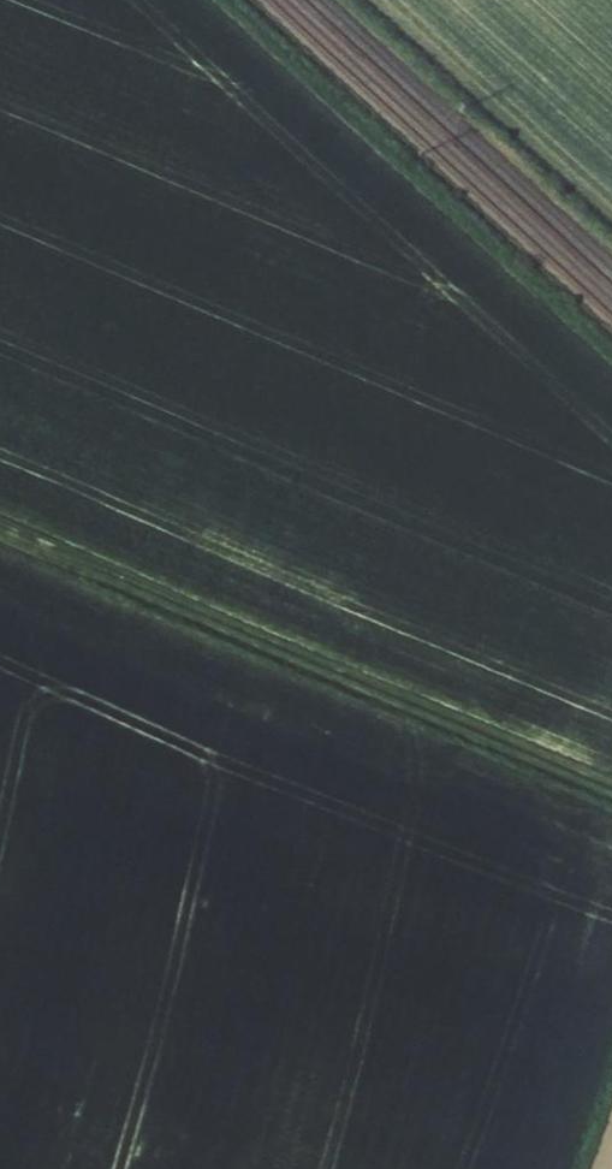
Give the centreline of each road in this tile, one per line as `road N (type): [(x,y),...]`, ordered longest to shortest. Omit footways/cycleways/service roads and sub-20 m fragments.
road 1 (track): [(0,534),(611,795)]

